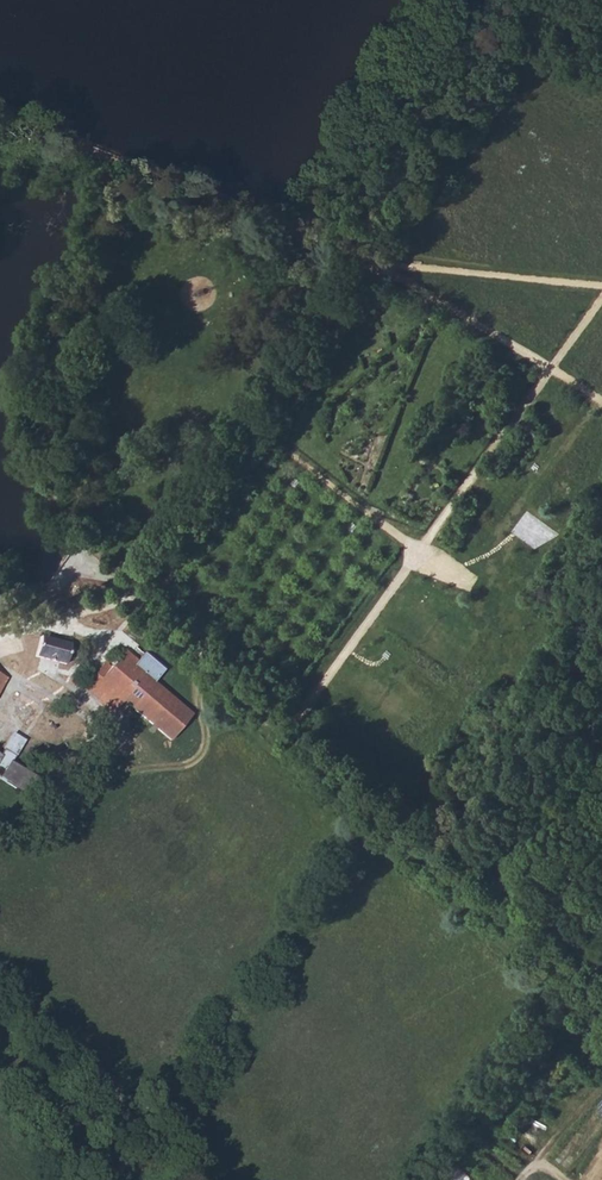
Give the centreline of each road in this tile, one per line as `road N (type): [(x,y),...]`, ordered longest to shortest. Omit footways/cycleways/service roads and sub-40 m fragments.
road 1 (track): [(48,600),(94,553),(601,986)]
road 2 (track): [(439,0),(339,158),(300,236),(384,269),(601,404)]
road 3 (track): [(300,236),(0,120)]
road 4 (track): [(418,554),(294,721)]

